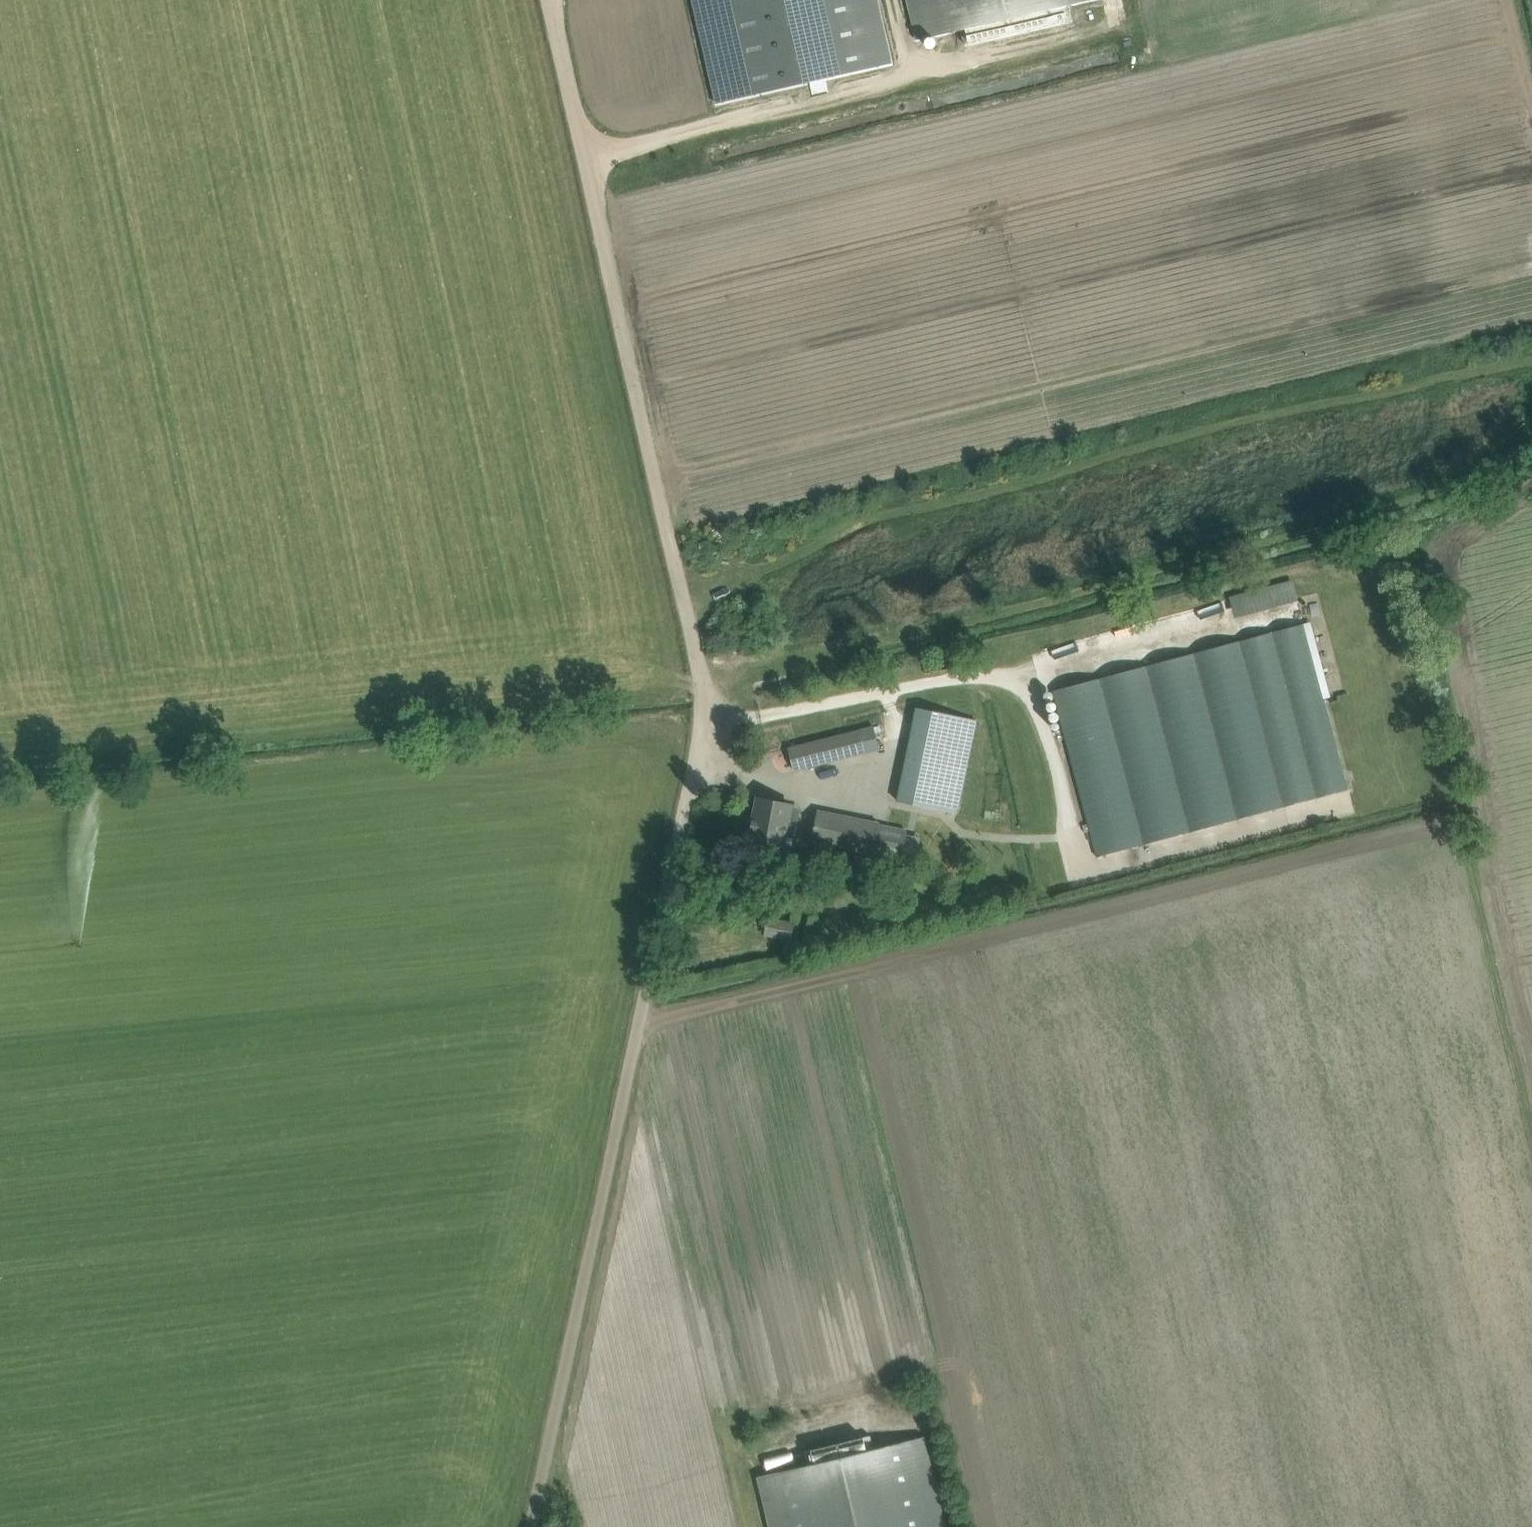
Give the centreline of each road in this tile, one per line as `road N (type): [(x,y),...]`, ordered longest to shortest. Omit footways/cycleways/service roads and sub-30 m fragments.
road 1 (unclassified): [(531,1526),(705,702)]
road 2 (track): [(705,702),(550,0)]

